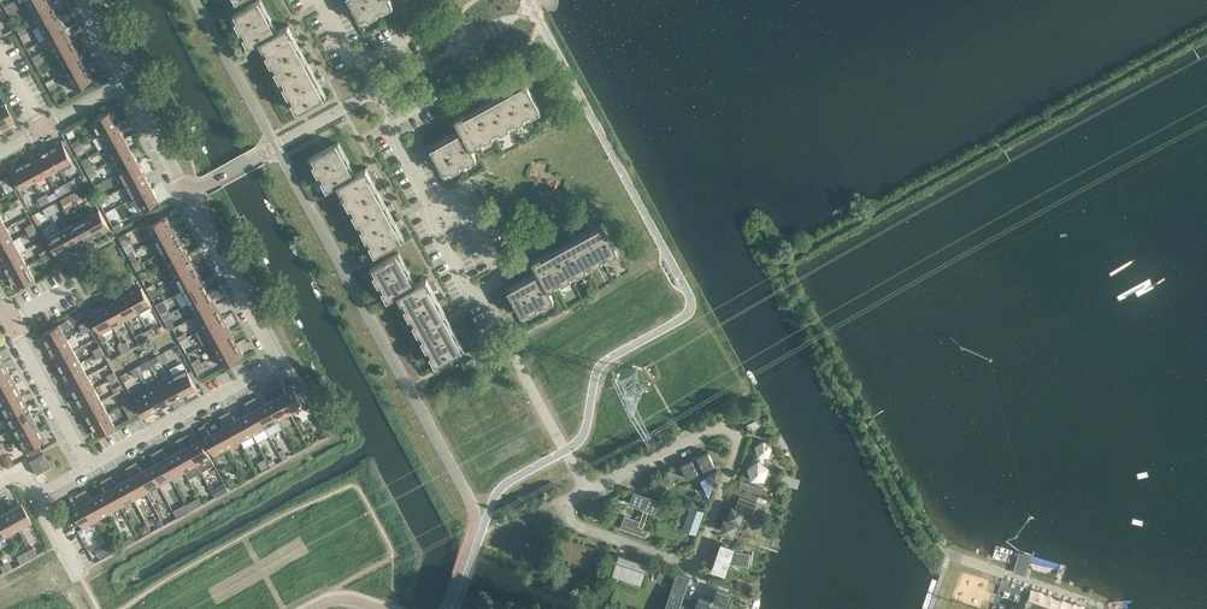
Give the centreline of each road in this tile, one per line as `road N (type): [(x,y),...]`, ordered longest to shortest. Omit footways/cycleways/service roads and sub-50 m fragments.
road 1 (residential): [(90,467),(275,366),(186,197)]
road 2 (residential): [(721,424),(739,436),(699,555),(677,563),(572,522),(569,502),(585,494)]
road 3 (residential): [(385,90),(398,114),(396,139),(434,210),(427,215),(469,291),(477,288)]
road 4 (residential): [(585,494),(477,288)]
road 5 (residential): [(186,197),(385,90)]
road 6 (residential): [(90,467),(0,307)]
road 7 (residential): [(585,494),(721,424)]
road 8 (residential): [(0,155),(123,86)]
road 9 (residential): [(186,197),(123,86)]

